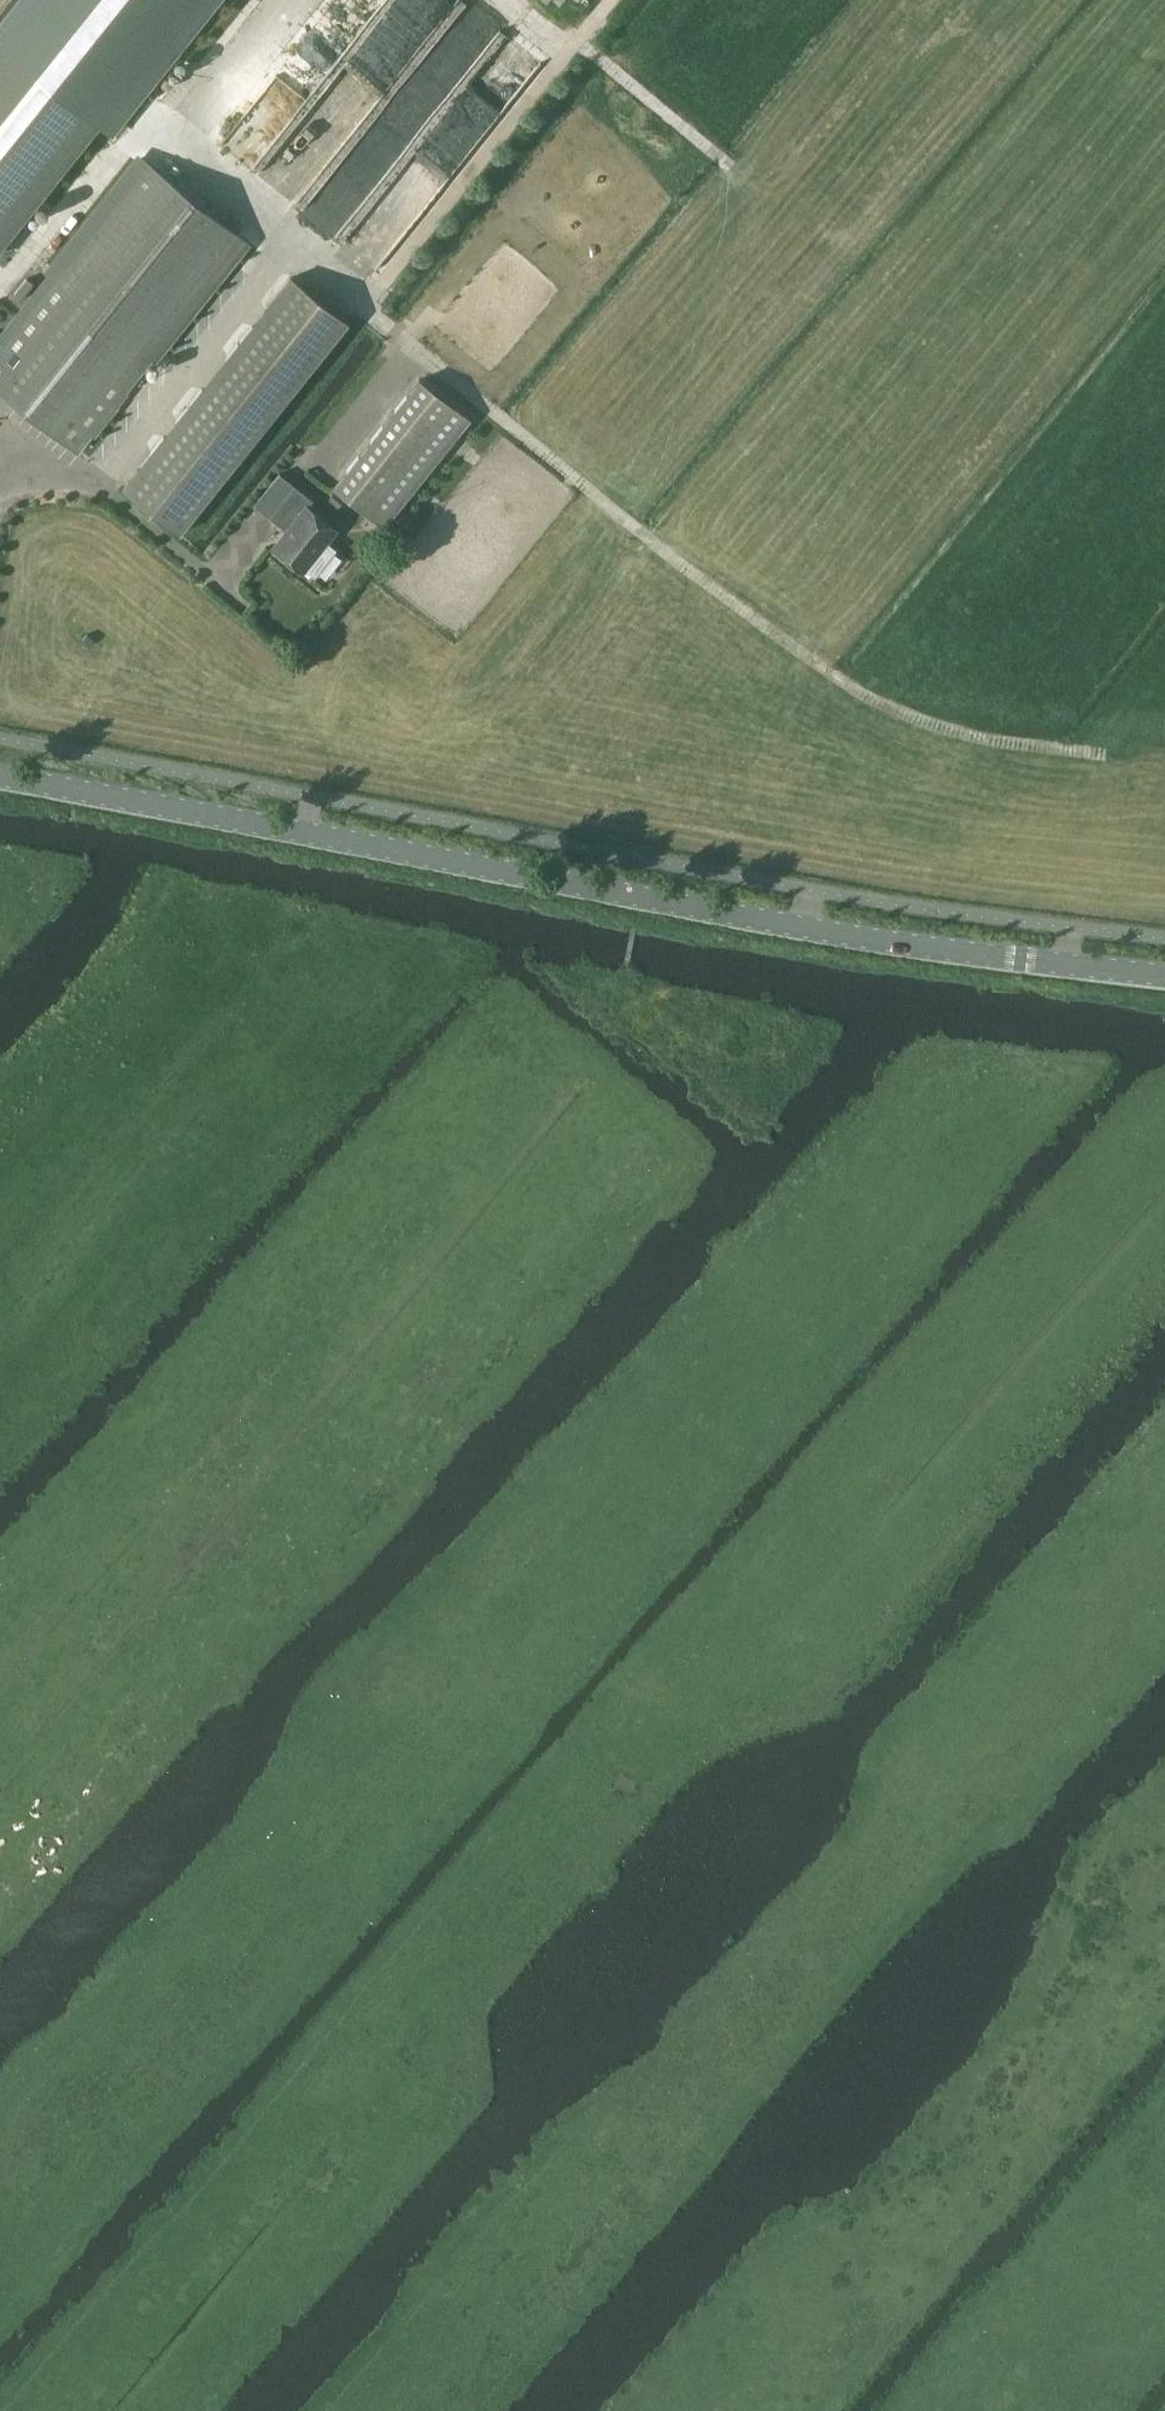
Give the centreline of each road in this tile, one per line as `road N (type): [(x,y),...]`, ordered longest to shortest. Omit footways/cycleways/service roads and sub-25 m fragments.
road 1 (track): [(614,0),(370,297),(604,498),(795,648),(886,707),(962,732),(1104,752)]
road 2 (unclassified): [(1164,972),(698,909),(0,773)]
road 3 (track): [(292,0),(192,123),(187,138),(196,164),(581,482)]
road 4 (track): [(286,238),(96,466),(0,481)]

